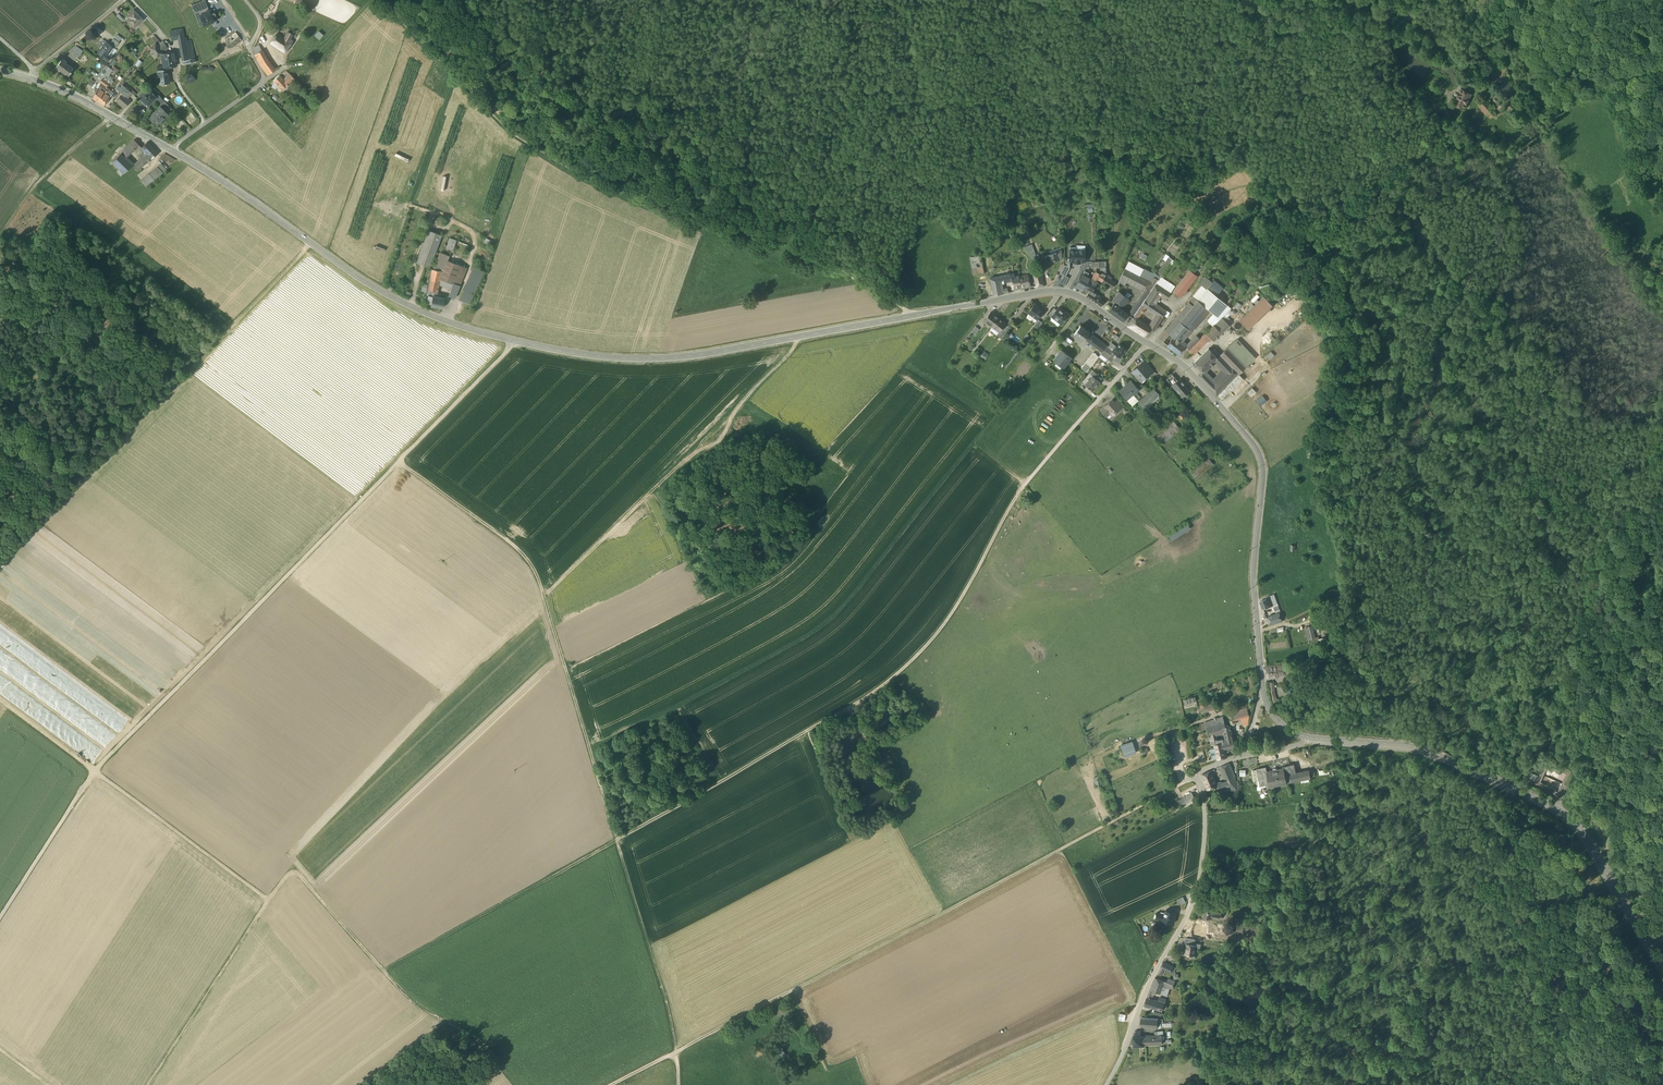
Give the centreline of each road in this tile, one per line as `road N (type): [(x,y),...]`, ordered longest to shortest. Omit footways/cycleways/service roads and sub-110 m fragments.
road 1 (secondary): [(1148,343),(1064,292),(700,357),(636,361),(533,345),(431,317),(374,287),(171,150)]
road 2 (track): [(383,971),(887,682),(958,603),(1018,494)]
road 3 (track): [(0,924),(96,774),(516,342)]
road 4 (track): [(401,466),(510,544),(534,573),(661,985),(678,1084)]
road 5 (track): [(912,316),(774,226),(737,212),(655,206),(562,165),(509,130),(378,0)]
road 6 (track): [(1170,789),(614,1084)]
road 7 (track): [(591,754),(832,619),(1019,386)]
road 8 (secondary): [(1662,965),(1567,818),(1428,751),(1310,738)]
road 9 (track): [(0,563),(315,245)]
road 10 (secondary): [(1264,695),(1253,584),(1262,462),(1186,367),(1148,343)]
road 11 (residential): [(1107,1084),(1194,901),(1205,827),(1198,773),(1242,757)]
road 12 (track): [(0,702),(270,903)]
road 13 (track): [(35,191),(226,336)]
road 14 (track): [(154,1084),(270,903)]
road 15 (track): [(803,336),(654,489)]
road 16 (residential): [(244,0),(261,26),(248,50),(265,80),(171,150)]
road 17 (track): [(952,1084),(1141,1006)]
road 18 (residential): [(1148,343),(1018,494)]
road 19 (track): [(270,903),(293,868),(383,971)]
road 20 (track): [(383,971),(438,1021),(482,1042),(511,1084)]
road 21 (secondary): [(171,150),(32,79)]
road 22 (track): [(265,80),(318,62),(378,0)]
road 23 (residential): [(32,79),(34,69),(123,0)]

